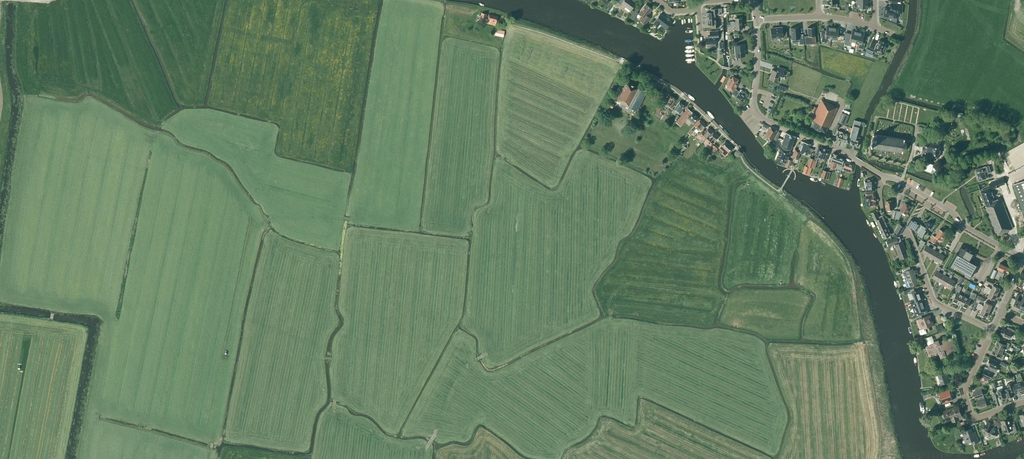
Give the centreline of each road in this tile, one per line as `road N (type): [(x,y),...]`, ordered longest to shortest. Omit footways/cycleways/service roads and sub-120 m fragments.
road 1 (tertiary): [(884,177),(761,117),(754,103),(756,20)]
road 2 (tertiary): [(1023,258),(884,177)]
road 3 (residential): [(992,331),(937,305),(910,234)]

